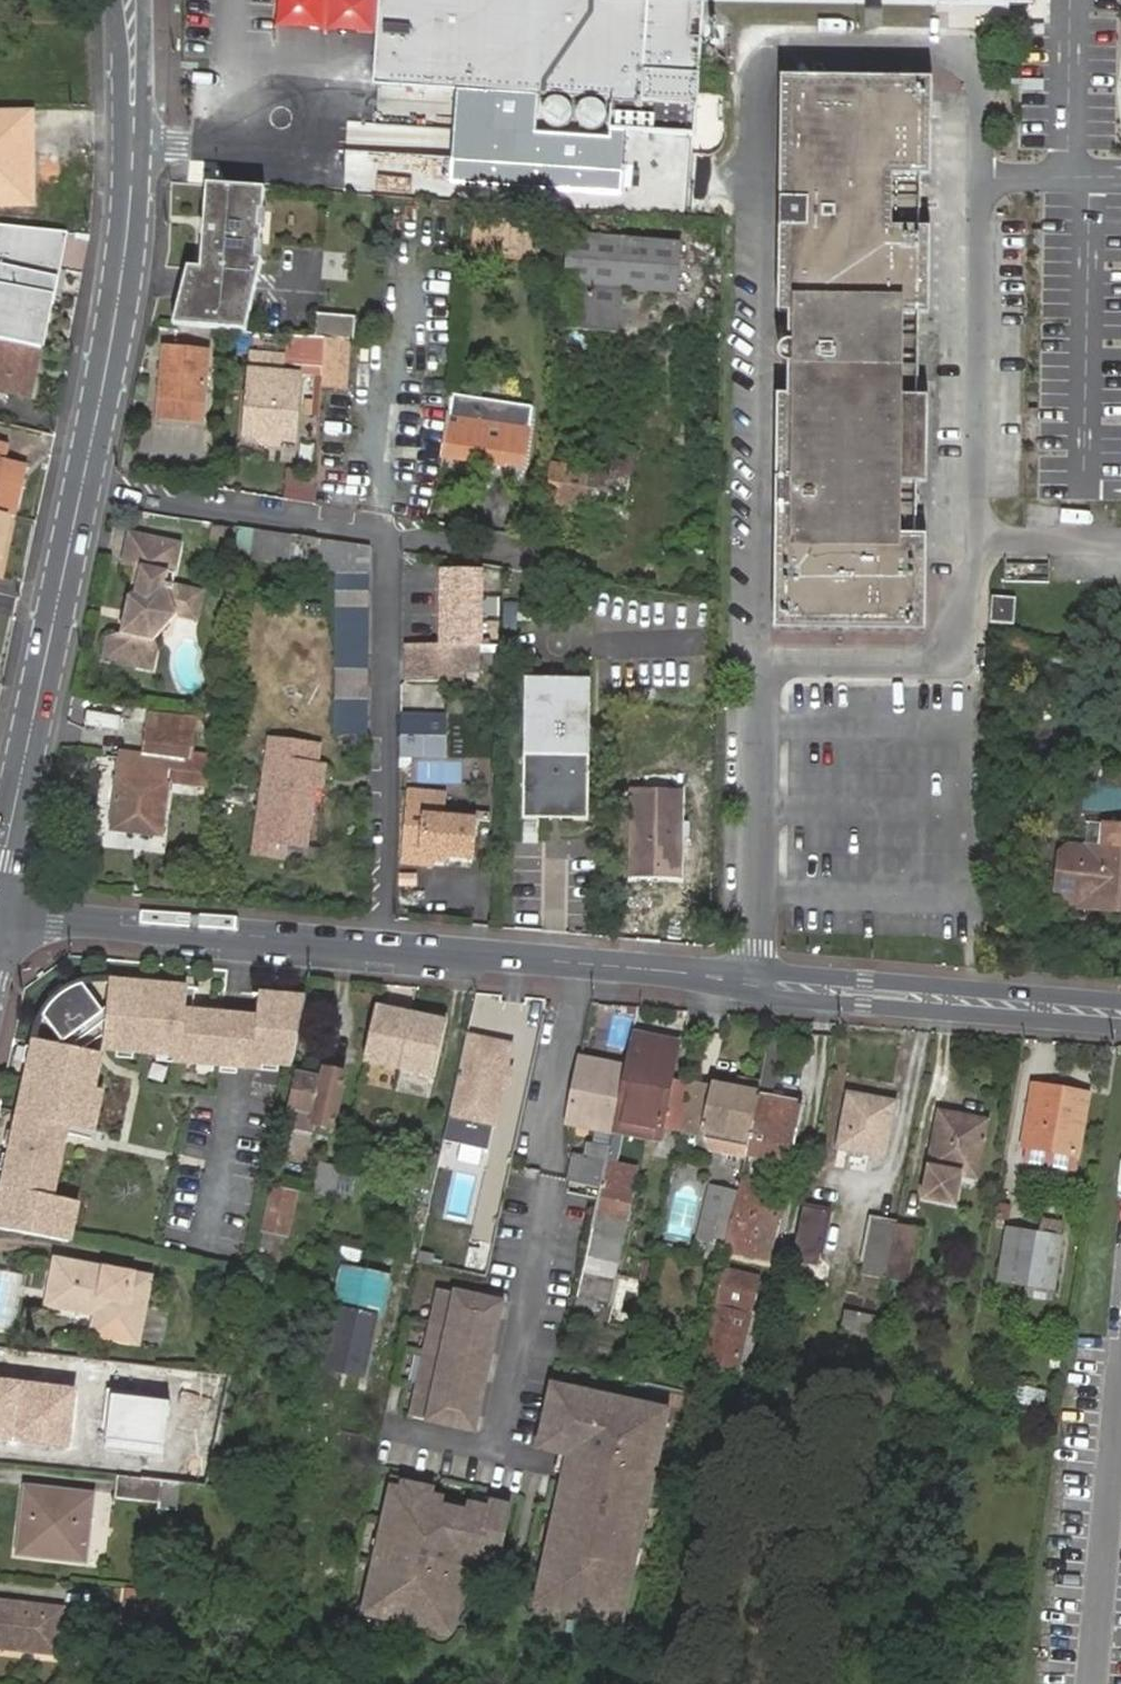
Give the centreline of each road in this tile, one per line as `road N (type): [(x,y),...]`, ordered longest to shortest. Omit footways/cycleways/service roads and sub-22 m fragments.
road 1 (unclassified): [(765,181),(754,980)]
road 2 (residential): [(84,483),(390,534),(382,943)]
road 3 (tertiary): [(84,483),(126,283),(133,0)]
road 4 (tertiary): [(0,879),(84,483)]
road 5 (tertiary): [(382,943),(52,922),(0,909)]
road 6 (tertiary): [(754,980),(382,943)]
road 7 (tertiary): [(1120,1013),(754,980)]
road 8 (residential): [(1092,1683),(1120,1400)]

